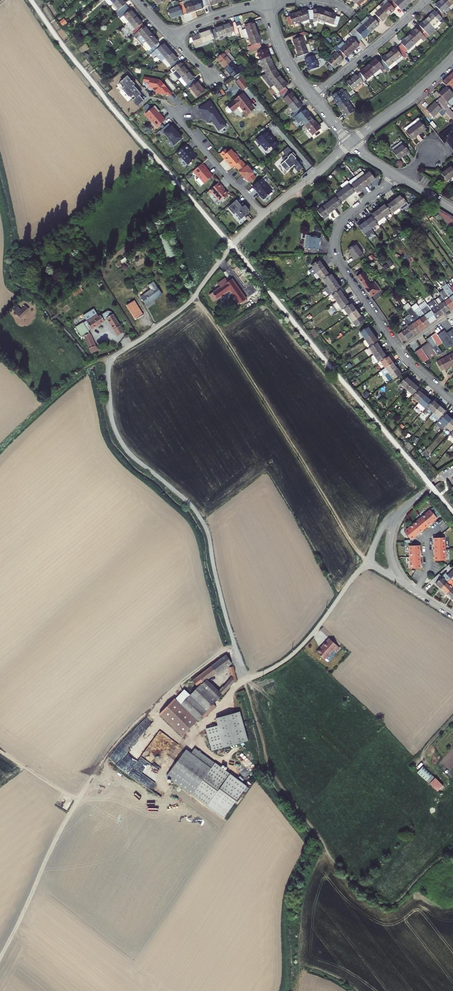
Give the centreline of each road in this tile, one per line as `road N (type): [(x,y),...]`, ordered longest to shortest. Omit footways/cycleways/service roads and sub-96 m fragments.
road 1 (track): [(0,954),(75,802),(141,719),(218,654),(231,652),(248,677),(298,649),(369,564)]
road 2 (track): [(452,851),(392,906),(375,902),(339,871),(270,777),(248,677)]
road 3 (track): [(231,652),(199,521),(113,429),(109,358)]
road 4 (track): [(194,296),(369,564)]
road 5 (residential): [(399,177),(347,216),(335,246),(399,350)]
road 6 (residential): [(452,615),(404,583),(389,546),(401,513),(452,472)]
road 7 (unclassified): [(85,369),(183,308),(231,246)]
road 8 (residential): [(165,103),(263,215)]
road 9 (residential): [(313,96),(426,0)]
road 10 (residential): [(350,143),(452,57)]

